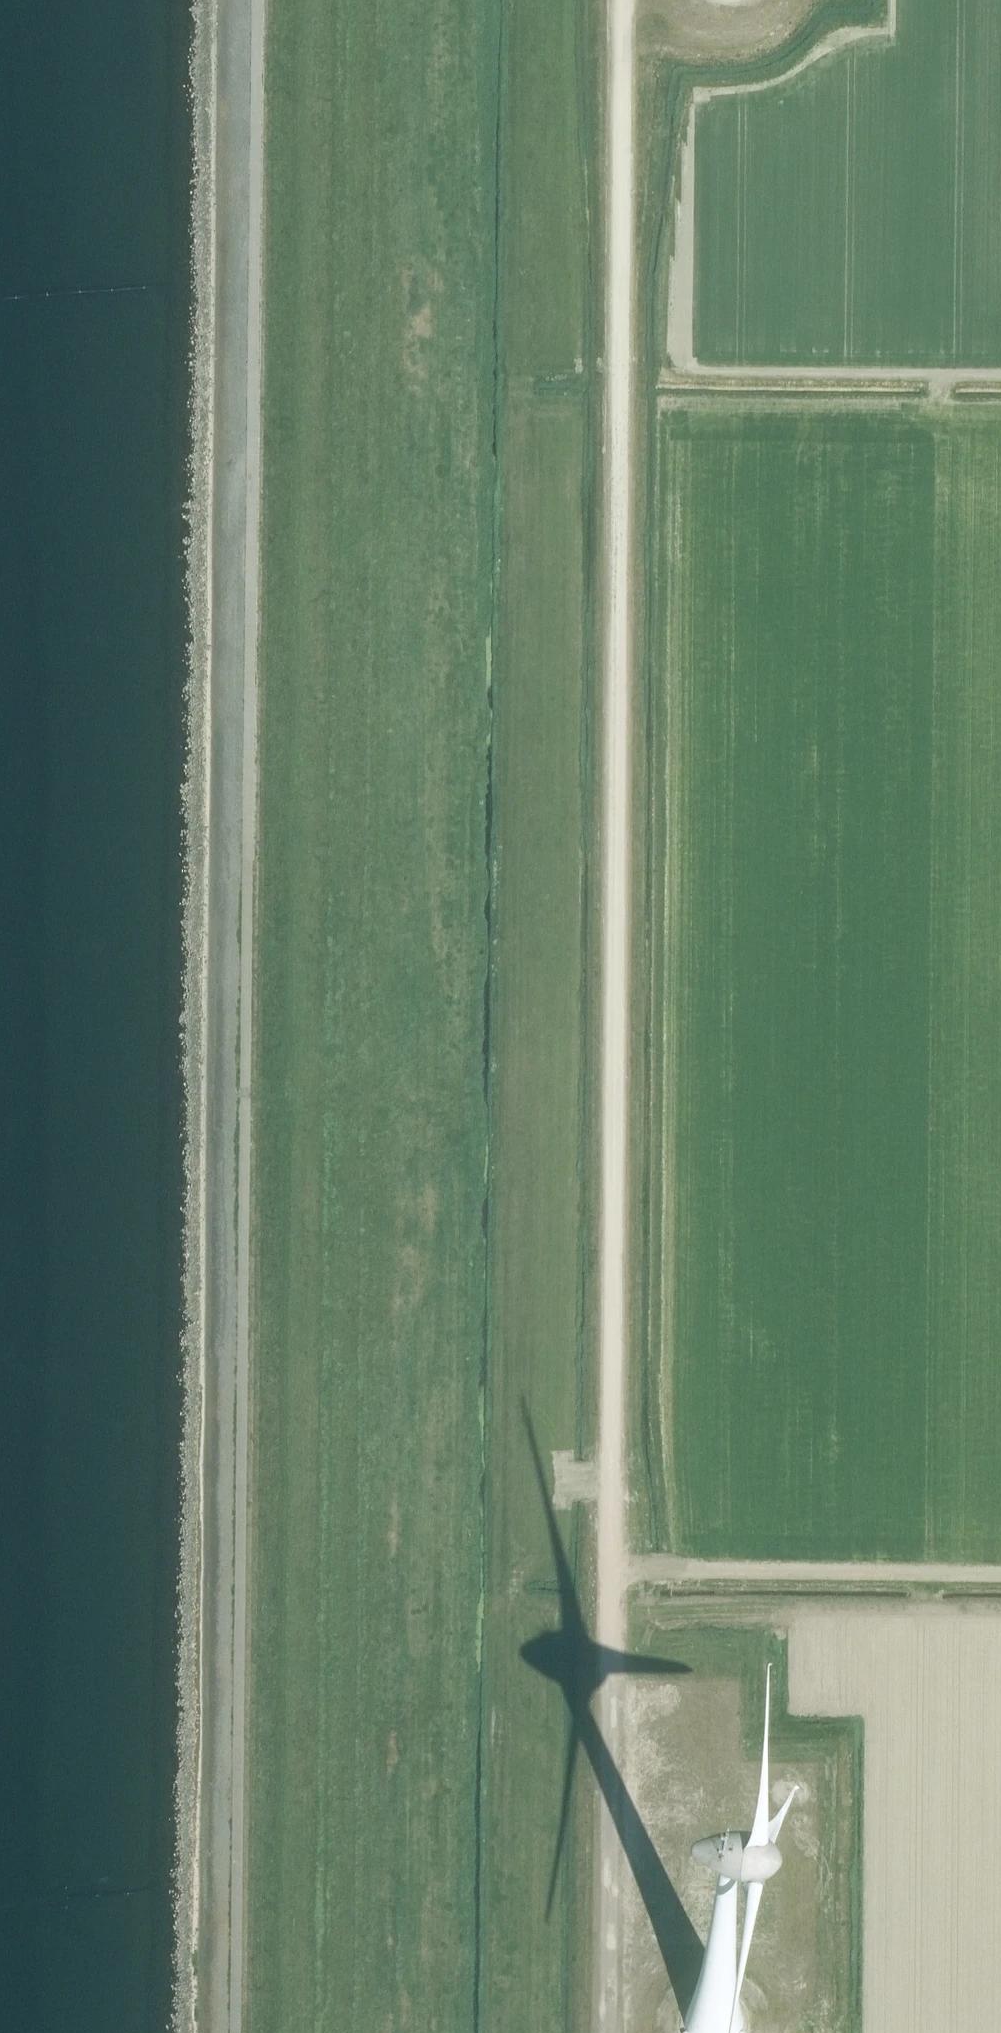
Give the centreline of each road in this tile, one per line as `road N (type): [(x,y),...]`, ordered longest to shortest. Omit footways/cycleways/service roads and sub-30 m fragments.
road 1 (unclassified): [(235,2032),(256,0)]

